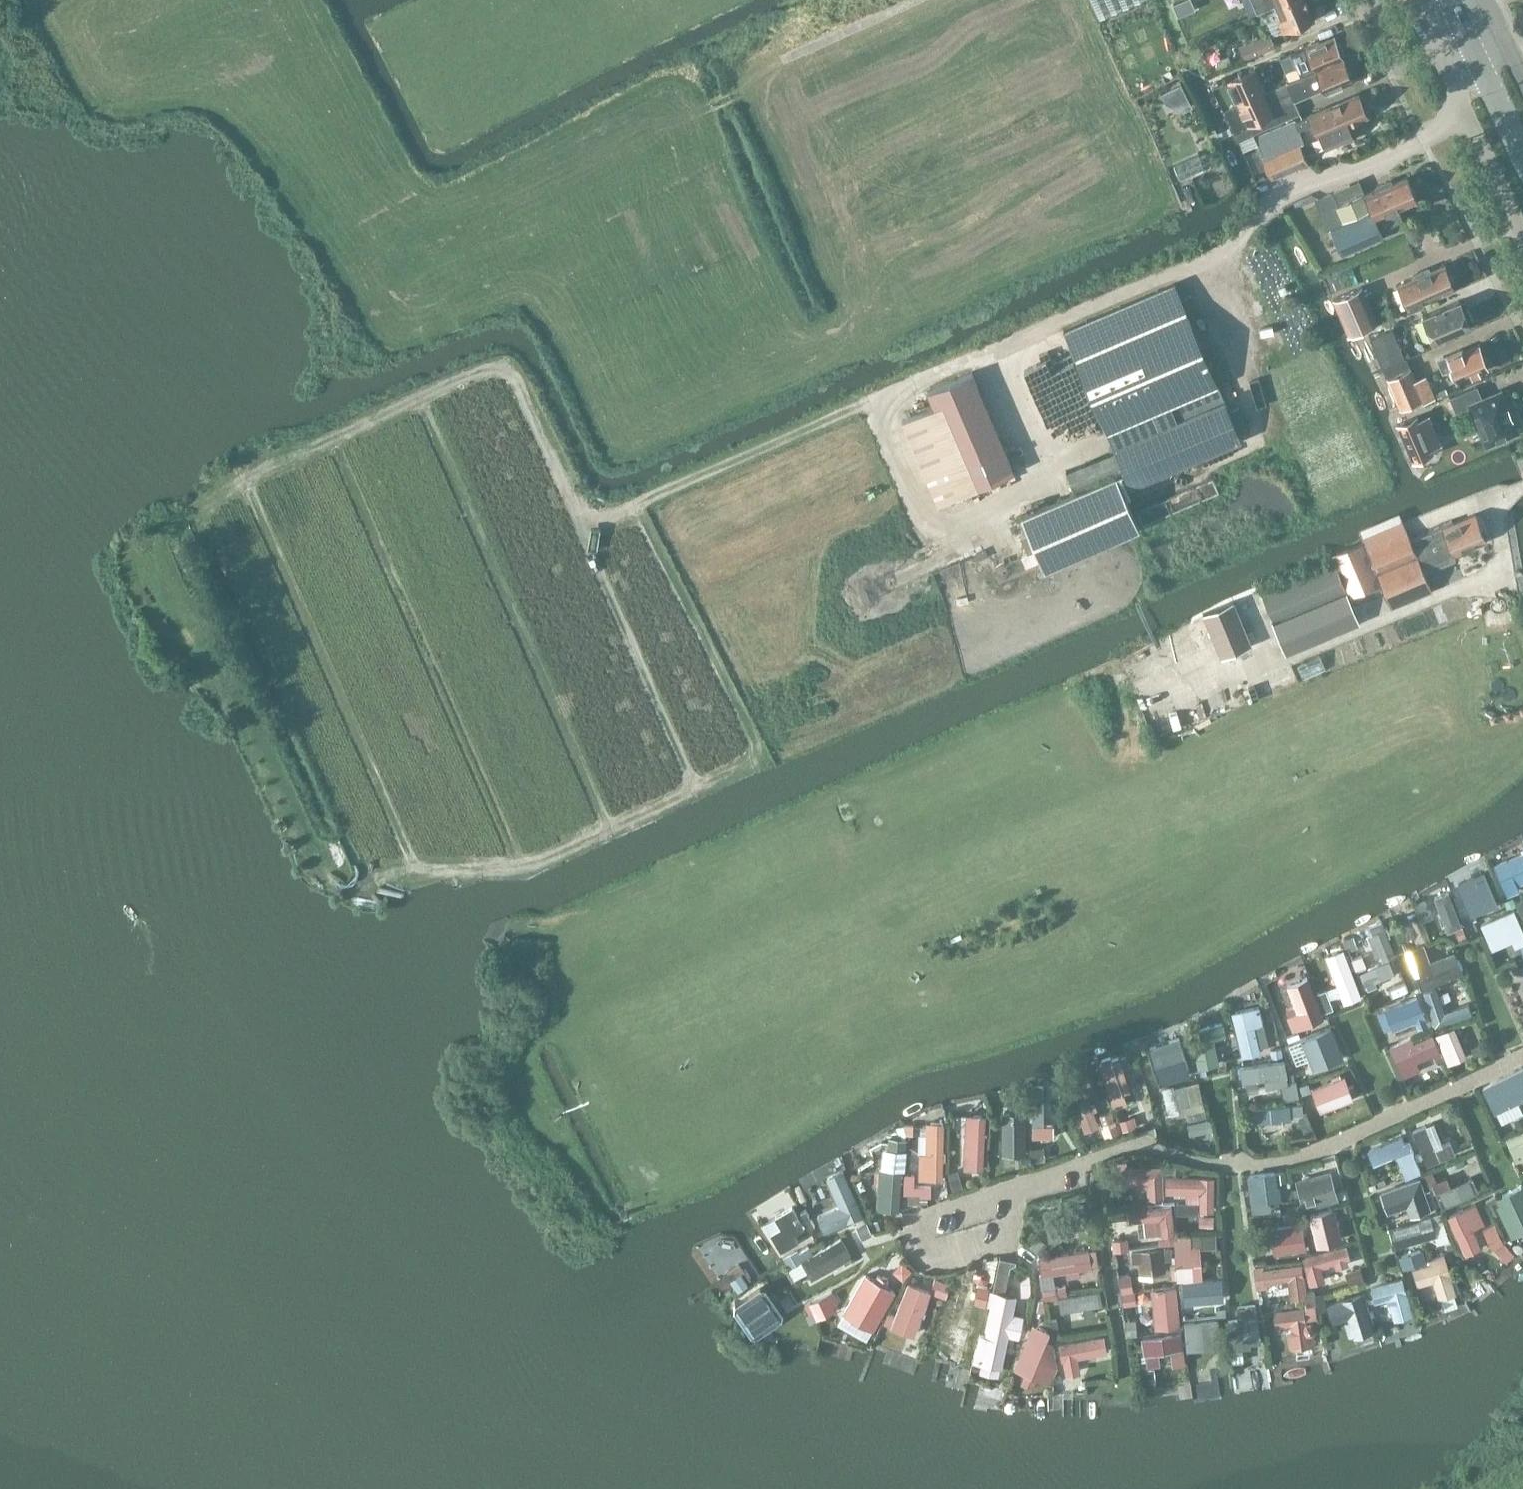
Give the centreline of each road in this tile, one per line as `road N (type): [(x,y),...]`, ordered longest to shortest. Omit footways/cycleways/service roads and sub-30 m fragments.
road 1 (residential): [(1424,28),(1522,238)]
road 2 (tertiary): [(1522,157),(1457,15)]

